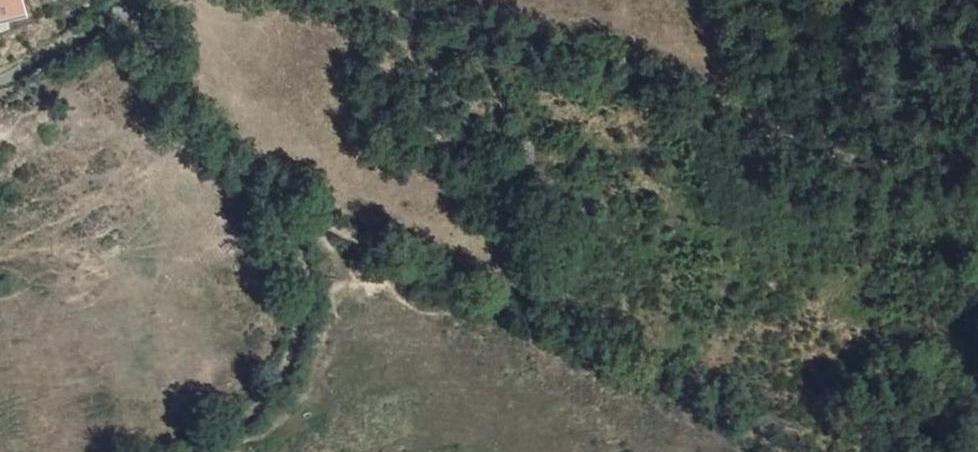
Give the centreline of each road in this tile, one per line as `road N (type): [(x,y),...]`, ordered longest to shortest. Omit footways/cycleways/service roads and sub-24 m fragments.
road 1 (track): [(786,451),(676,383),(291,209),(202,142),(155,54),(144,0)]
road 2 (track): [(361,0),(410,19),(630,69),(845,164),(882,173),(977,169)]
road 3 (track): [(207,451),(273,394),(295,335),(307,272),(291,209)]

